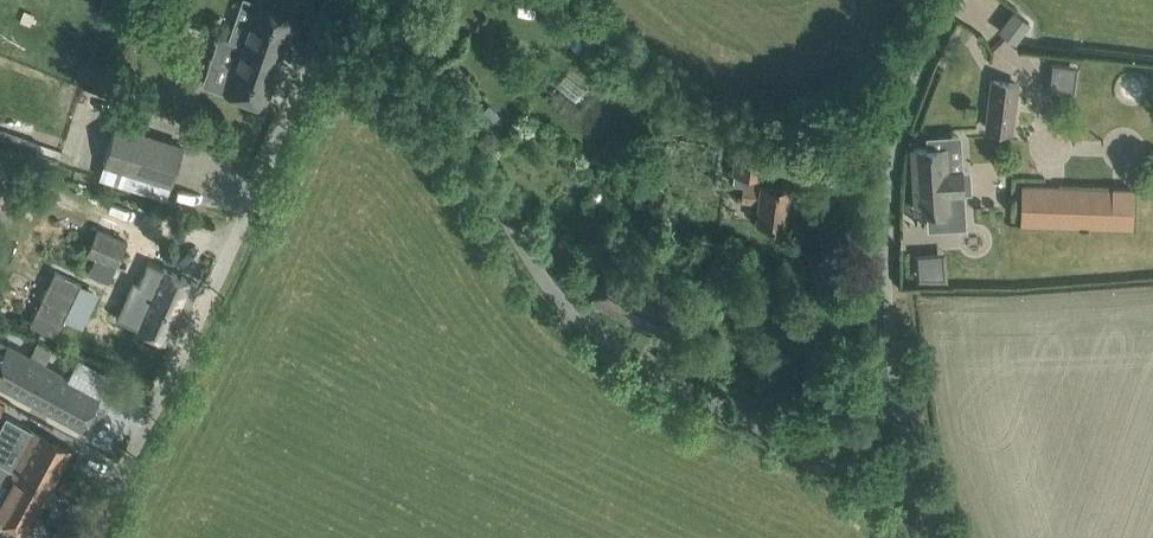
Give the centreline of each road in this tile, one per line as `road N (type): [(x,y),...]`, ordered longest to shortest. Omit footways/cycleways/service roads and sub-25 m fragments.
road 1 (unclassified): [(95,537),(315,57),(348,41),(384,68),(591,316),(660,363),(873,458),(903,464),(906,456)]
road 2 (unclassified): [(906,456),(887,114),(907,65),(951,0)]

